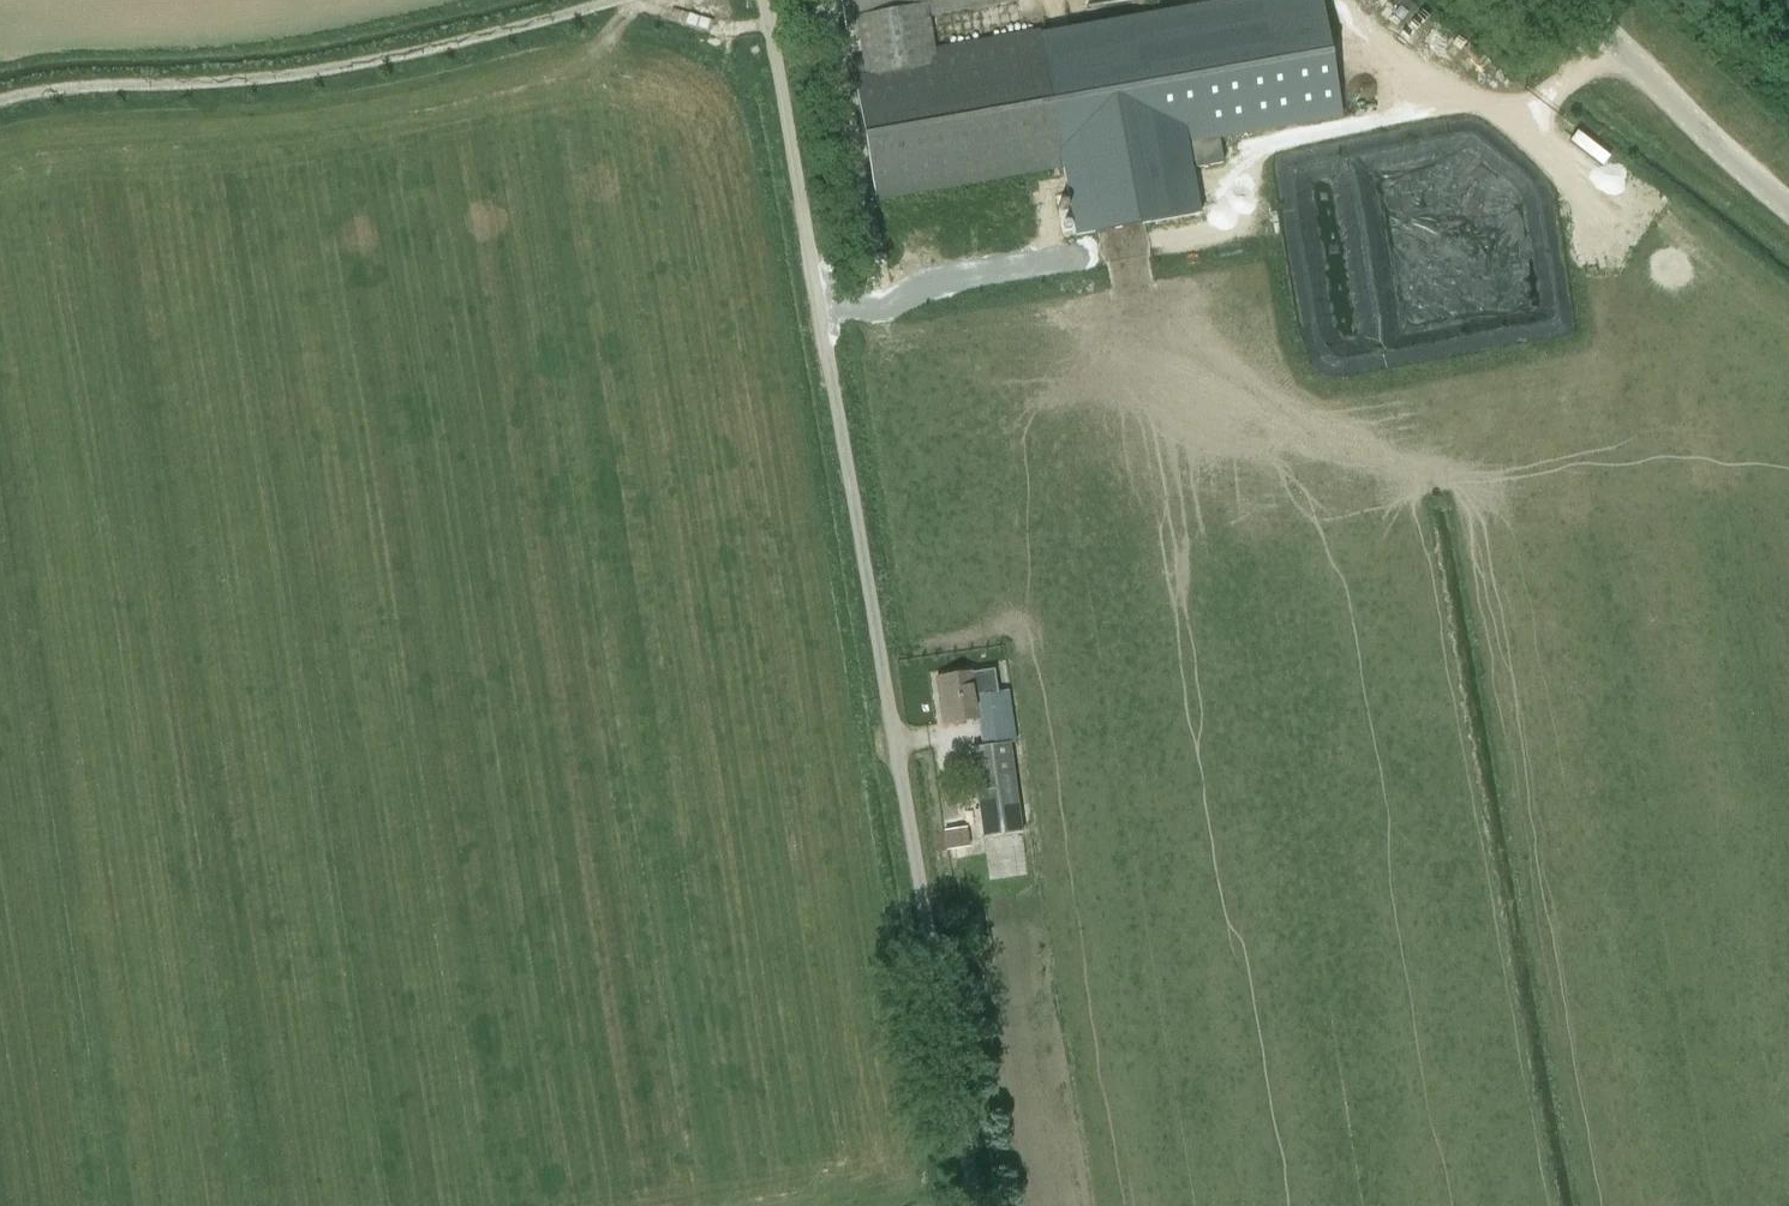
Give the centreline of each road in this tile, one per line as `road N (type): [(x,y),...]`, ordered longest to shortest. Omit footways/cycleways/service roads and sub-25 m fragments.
road 1 (unclassified): [(976,1205),(763,0)]
road 2 (unclassified): [(1788,210),(1716,150),(1575,0)]

